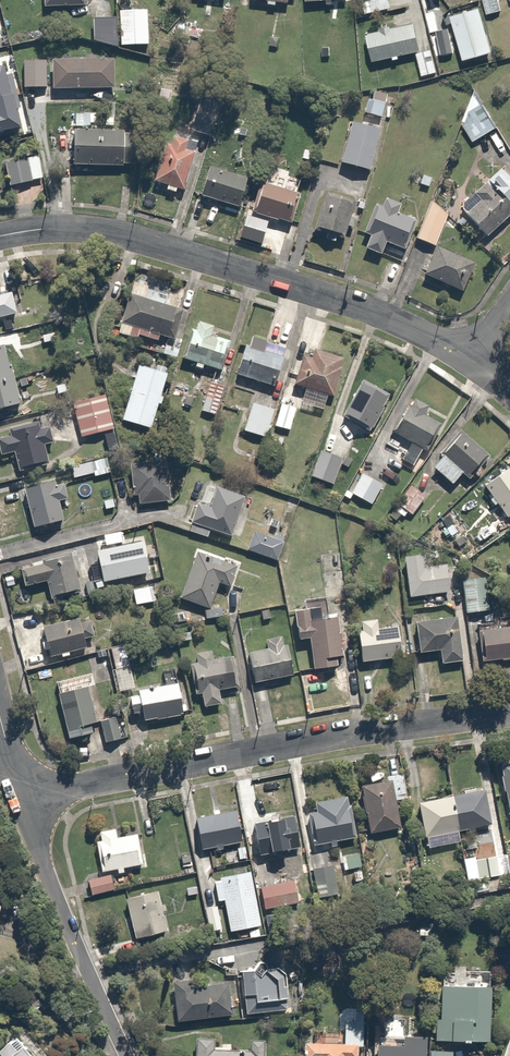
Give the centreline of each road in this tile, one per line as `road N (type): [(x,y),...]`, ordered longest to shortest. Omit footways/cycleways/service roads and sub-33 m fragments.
road 1 (residential): [(509,714),(272,749),(24,799)]
road 2 (residential): [(0,237),(66,228),(141,241),(381,314),(467,360)]
road 3 (residential): [(24,799),(67,926),(127,1055)]

